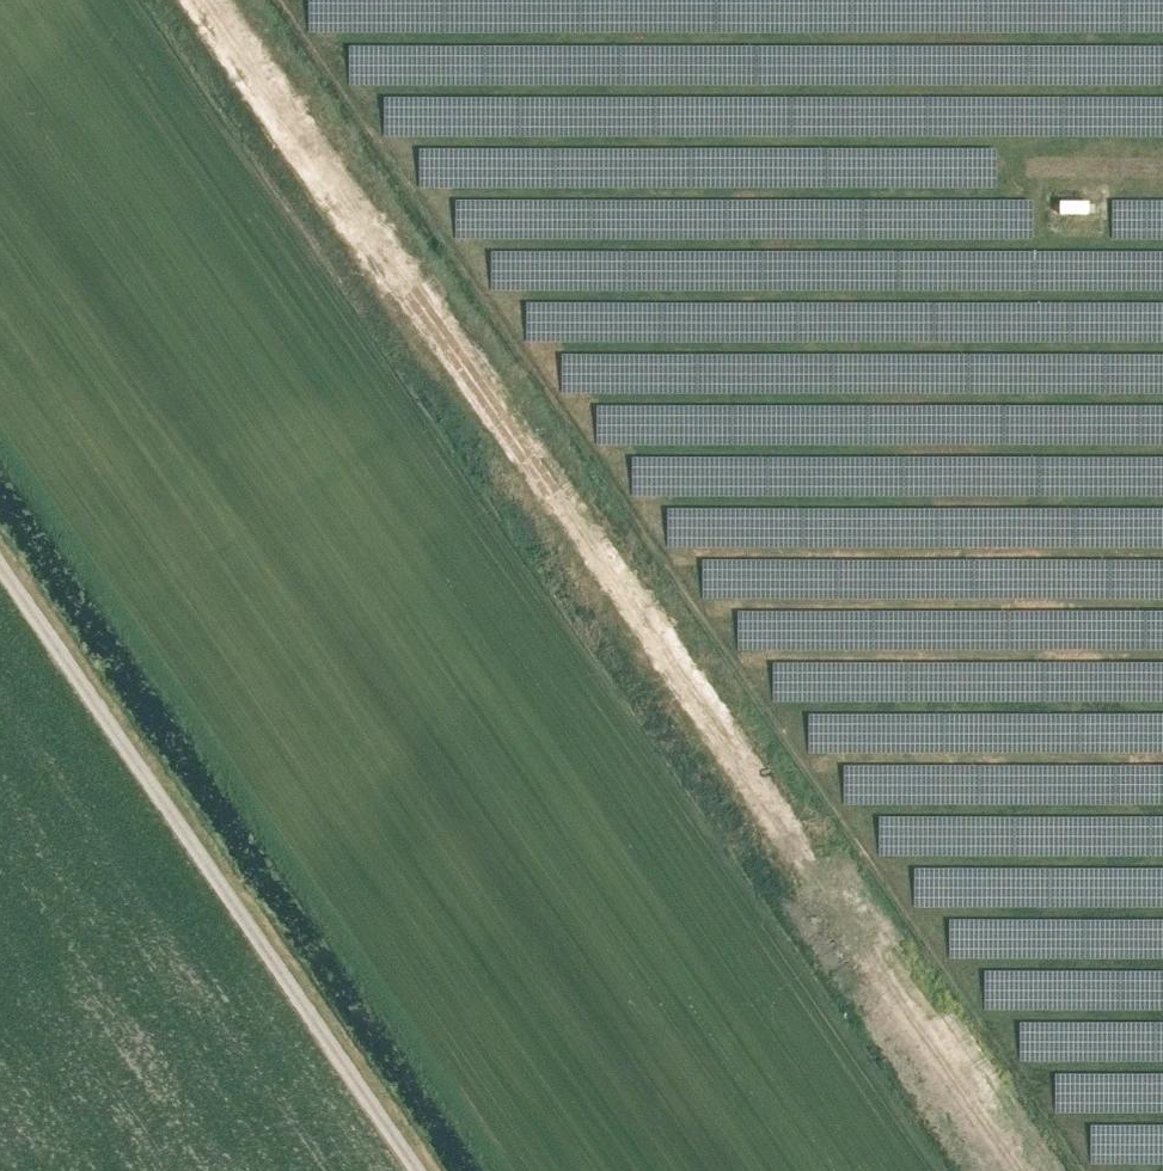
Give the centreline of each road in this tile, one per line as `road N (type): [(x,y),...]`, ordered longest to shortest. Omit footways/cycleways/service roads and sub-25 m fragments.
road 1 (track): [(193,0),(1014,1170)]
road 2 (track): [(0,568),(416,1170)]

